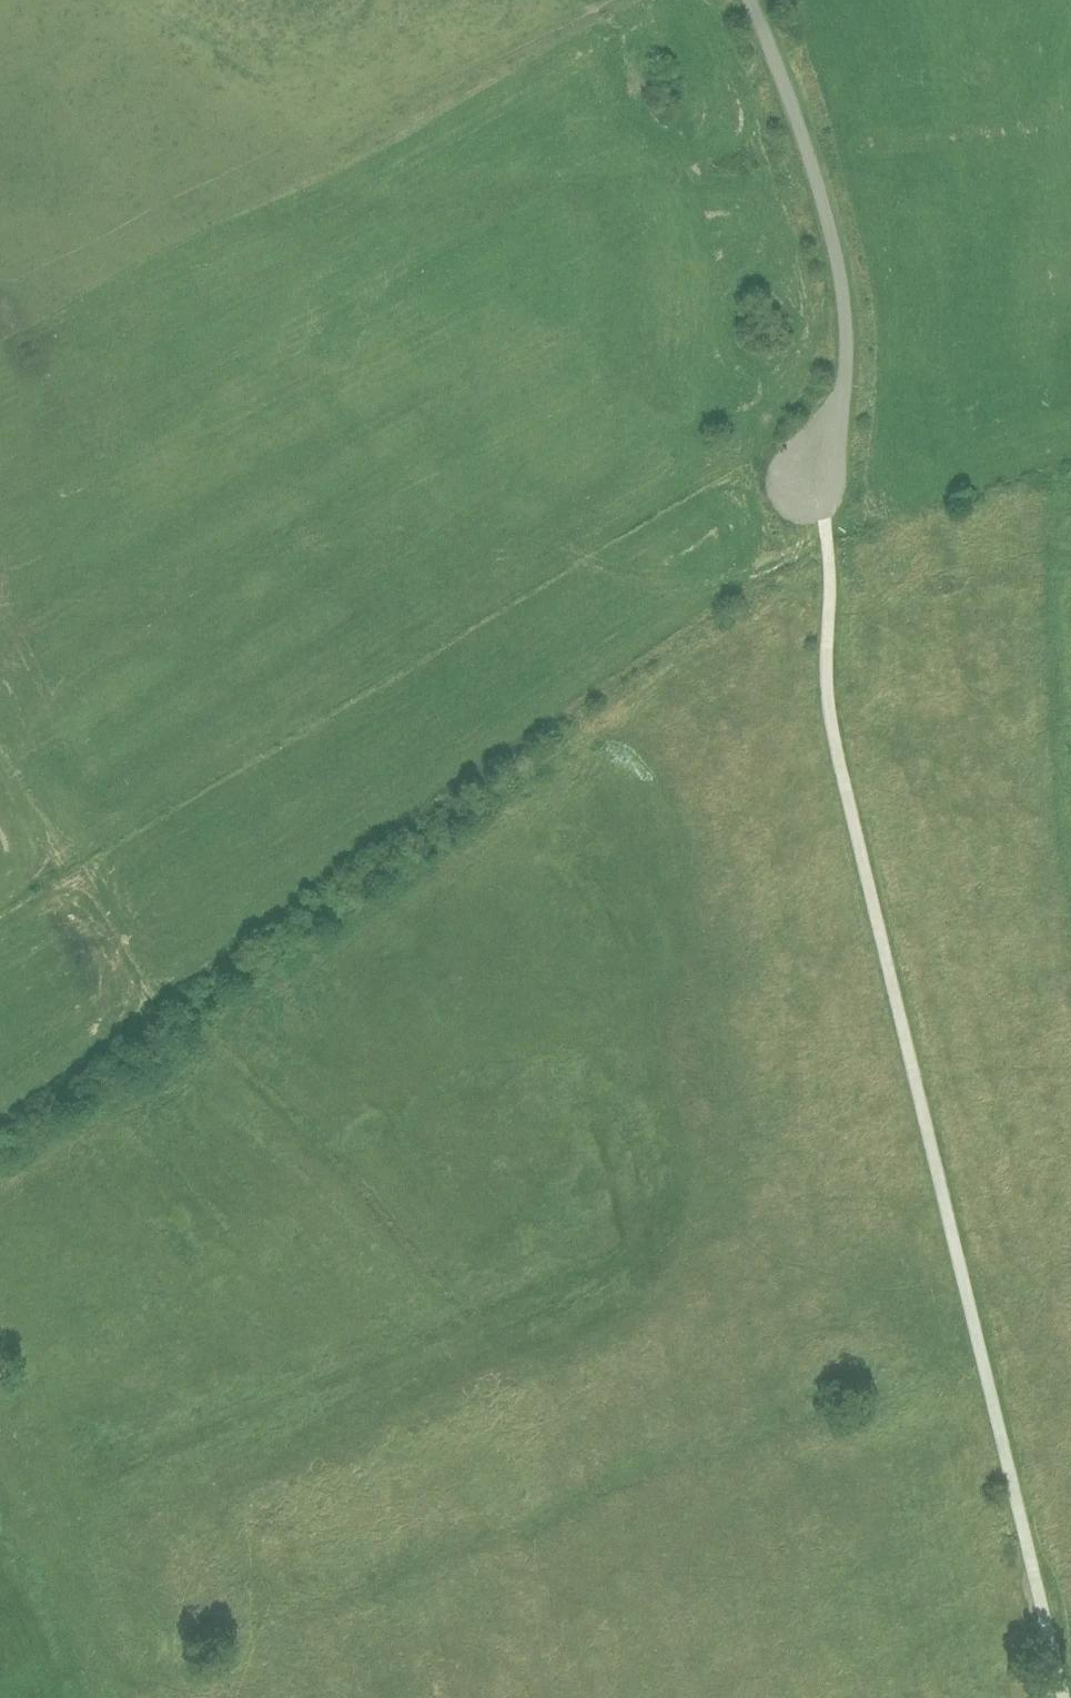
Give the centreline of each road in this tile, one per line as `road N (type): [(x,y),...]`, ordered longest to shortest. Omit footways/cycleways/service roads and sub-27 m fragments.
road 1 (unclassified): [(752,0),(835,238),(844,292),(830,492)]

